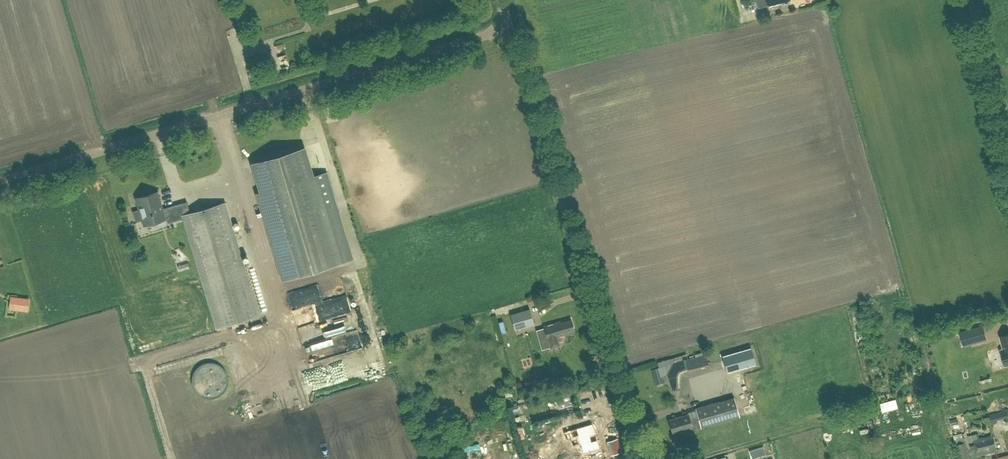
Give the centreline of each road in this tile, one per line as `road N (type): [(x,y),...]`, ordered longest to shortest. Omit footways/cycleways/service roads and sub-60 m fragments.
road 1 (unclassified): [(0,181),(511,26)]
road 2 (unclassified): [(638,458),(511,26)]
road 3 (track): [(239,335),(143,364),(172,458)]
road 4 (unclassified): [(1007,137),(970,0)]

